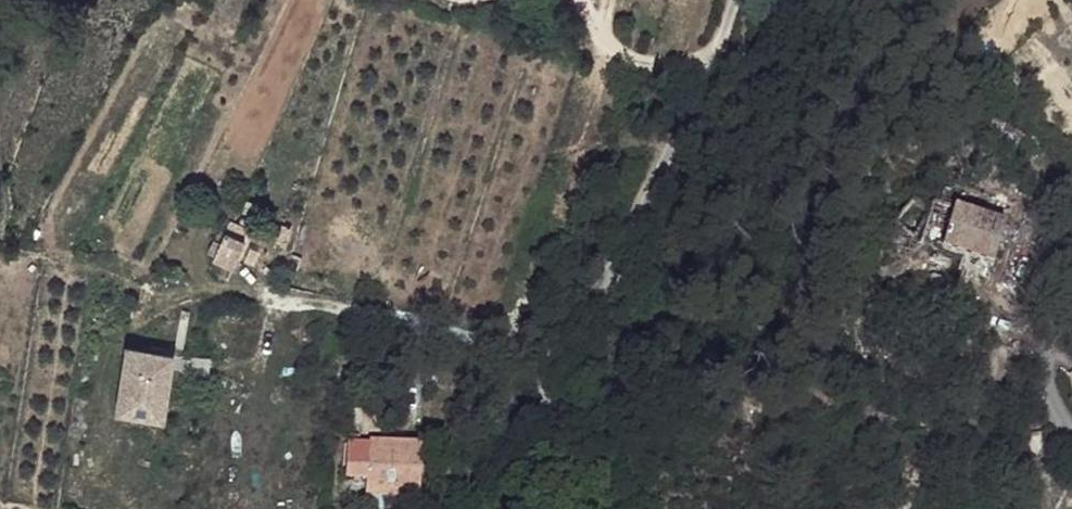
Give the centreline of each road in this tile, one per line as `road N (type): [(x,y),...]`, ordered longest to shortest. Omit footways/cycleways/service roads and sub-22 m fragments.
road 1 (track): [(578,508),(741,0)]
road 2 (track): [(1071,424),(1053,371),(1071,305)]

